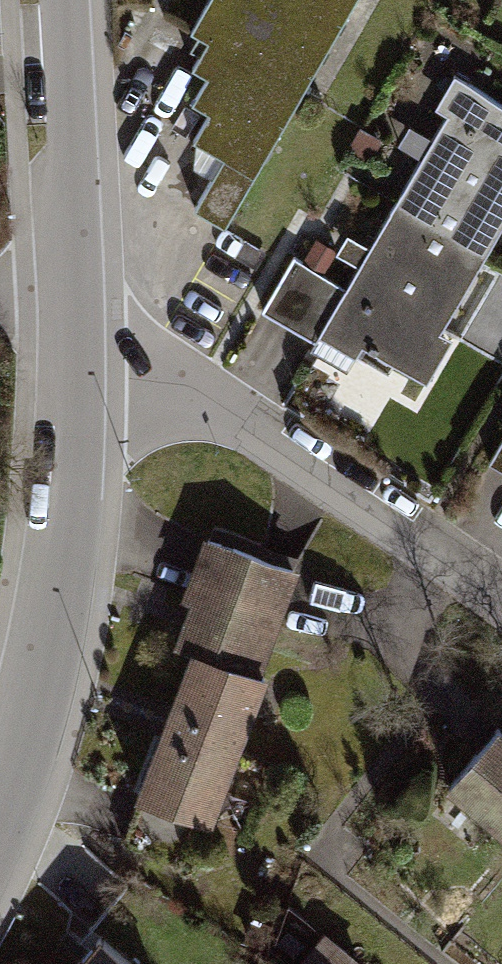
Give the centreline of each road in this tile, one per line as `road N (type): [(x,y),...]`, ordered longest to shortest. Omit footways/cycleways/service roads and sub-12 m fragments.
road 1 (residential): [(501,601),(175,371),(71,313)]
road 2 (residential): [(71,313),(64,552),(51,639),(0,796)]
road 3 (residential): [(55,0),(71,313)]

